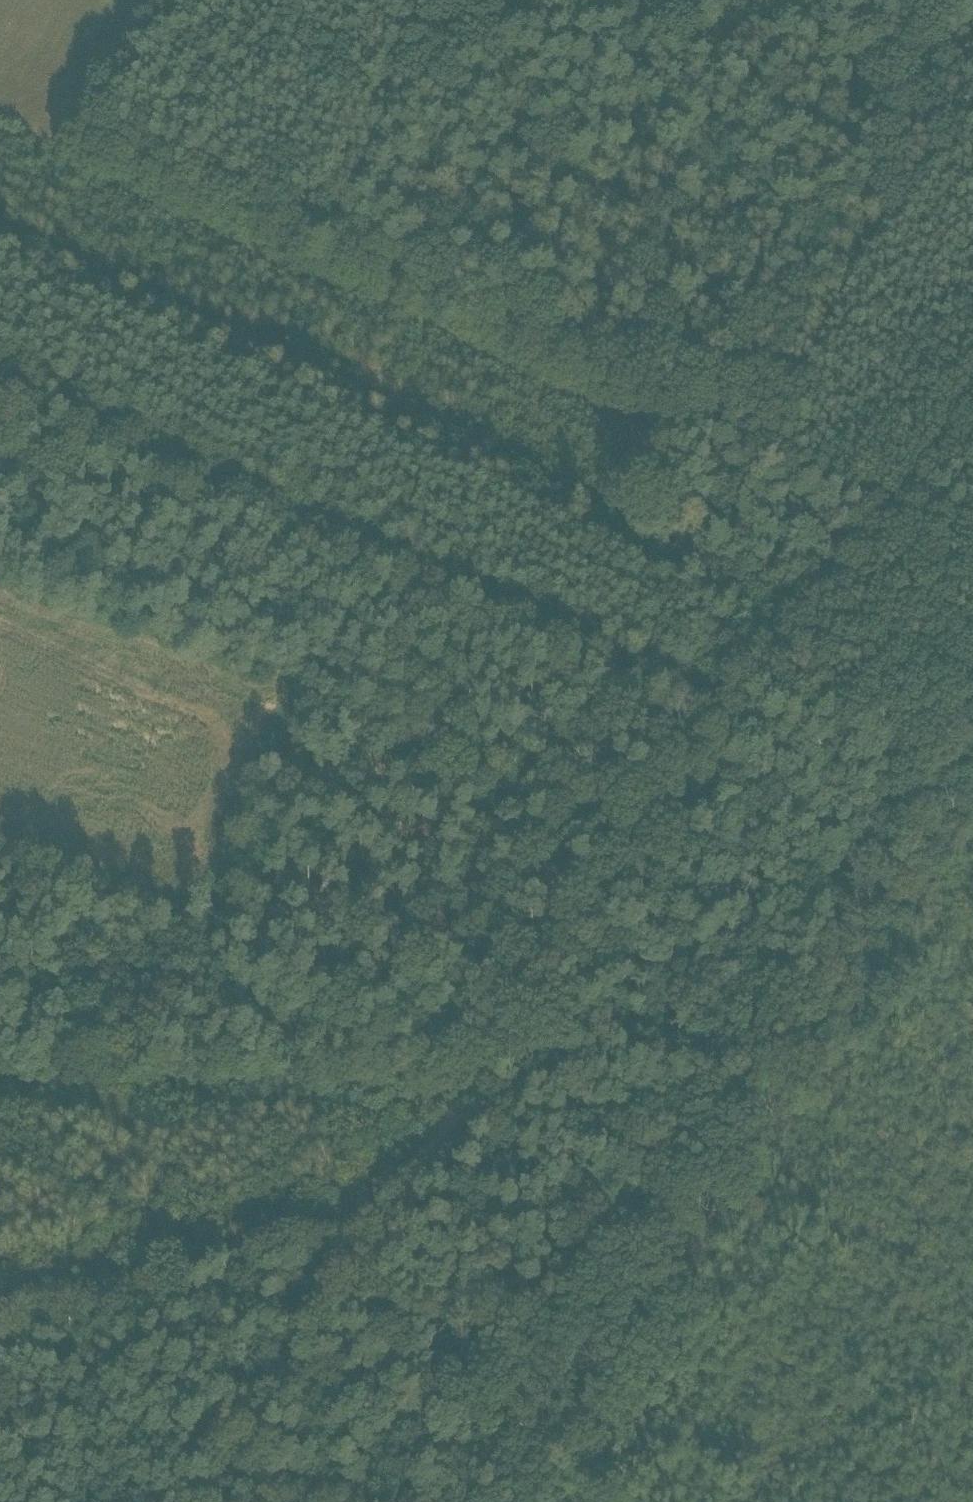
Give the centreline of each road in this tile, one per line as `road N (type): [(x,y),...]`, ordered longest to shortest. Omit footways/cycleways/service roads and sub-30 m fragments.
road 1 (track): [(972,416),(764,666),(365,1232)]
road 2 (track): [(365,1232),(208,1501)]

